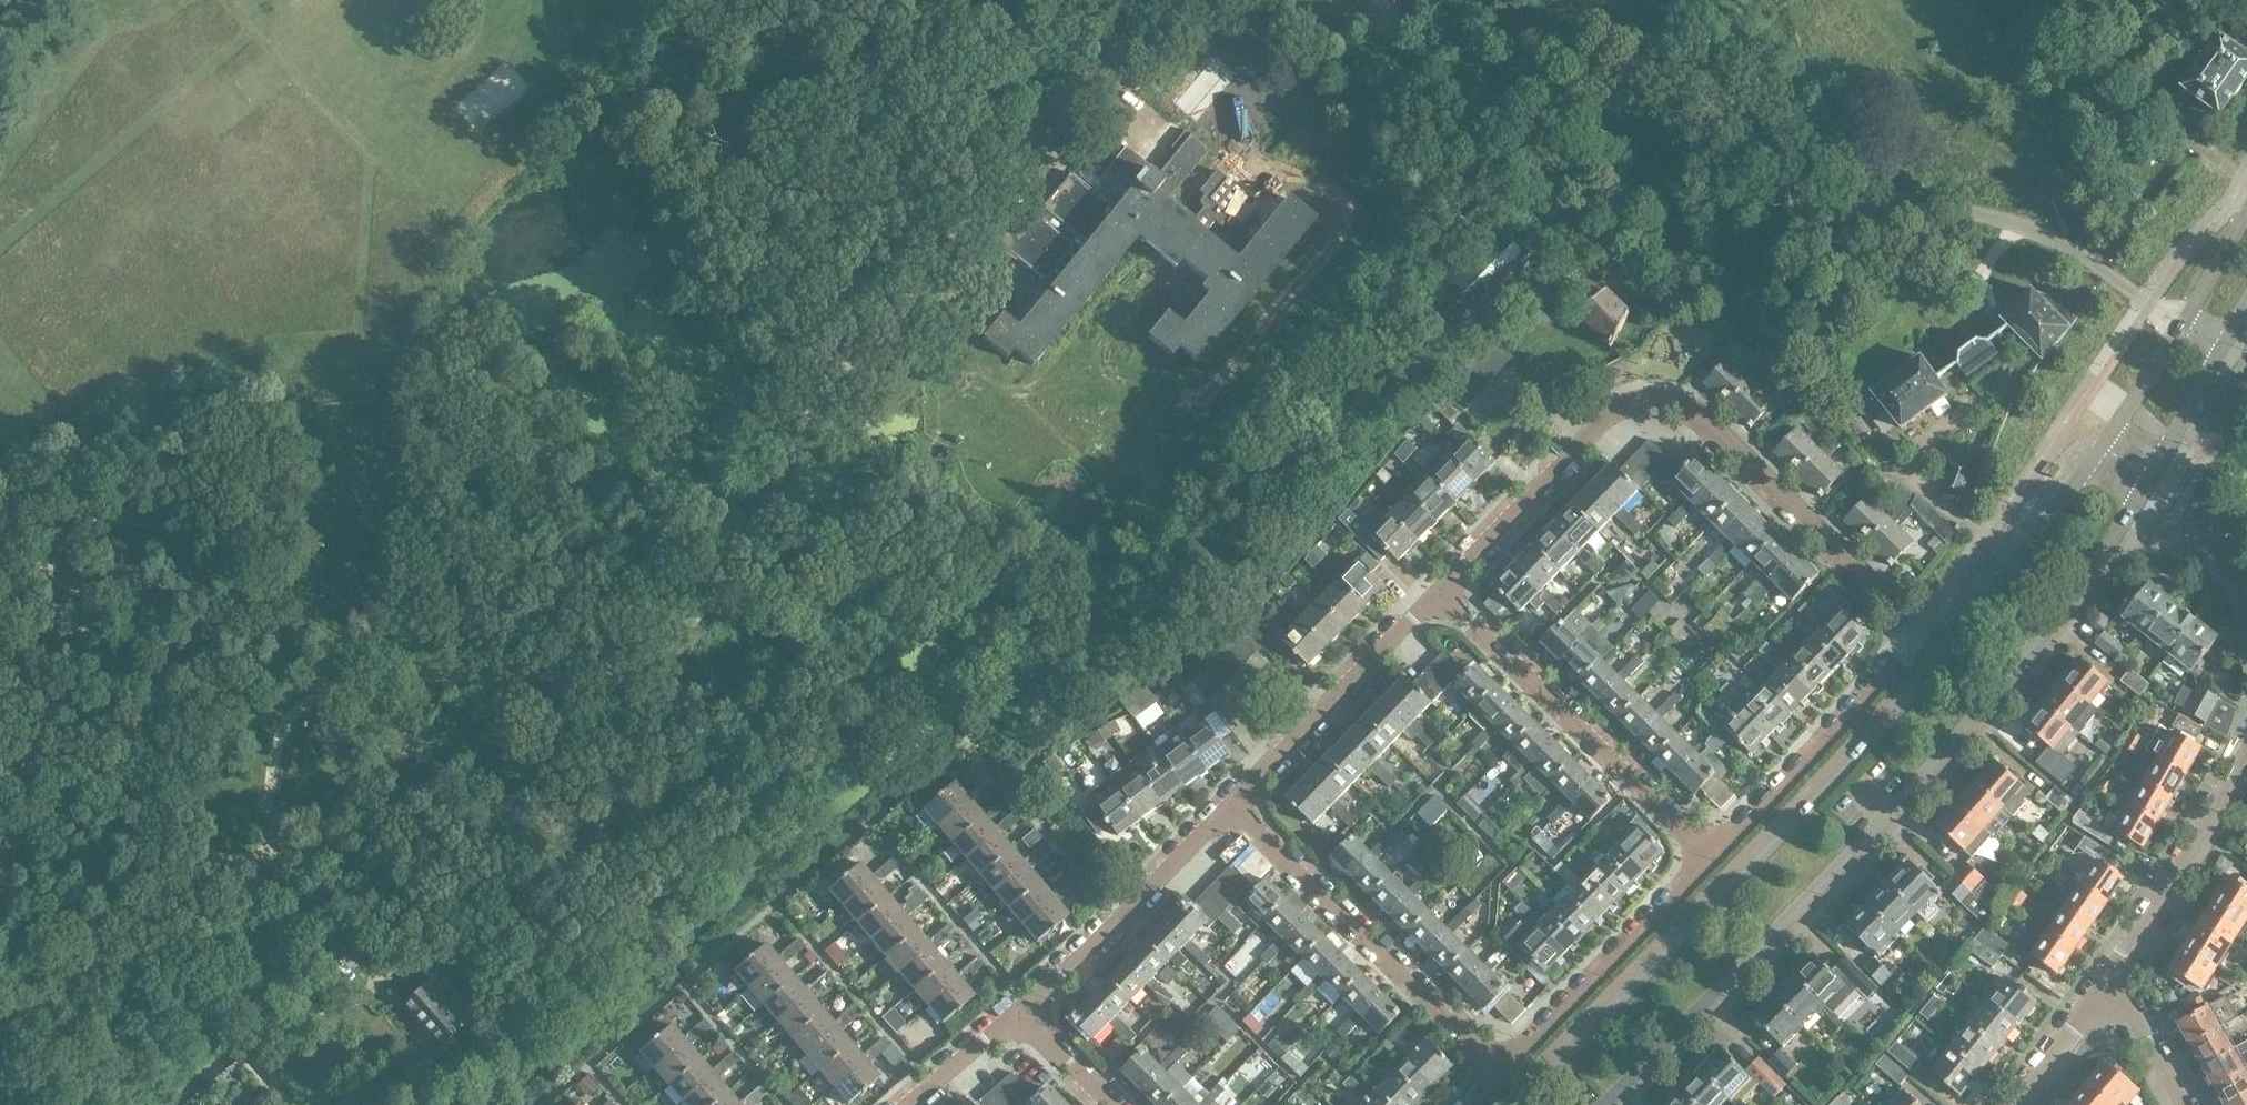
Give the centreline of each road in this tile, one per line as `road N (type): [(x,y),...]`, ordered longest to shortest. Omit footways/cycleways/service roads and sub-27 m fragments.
road 1 (tertiary): [(1601,1104),(1947,746),(2151,478)]
road 2 (residential): [(1442,592),(1622,409),(1672,405),(1711,427),(1921,630)]
road 3 (tertiary): [(1948,650),(1840,773),(1514,1104)]
road 4 (residential): [(1230,805),(1506,1070)]
road 5 (residential): [(1714,850),(1674,826),(1442,592)]
road 6 (residential): [(1506,1070),(1714,850)]
road 7 (residential): [(1714,850),(1784,787),(1921,630)]
road 8 (residential): [(1230,805),(1442,592)]
road 9 (residential): [(1018,1007),(1230,805)]
road 10 (residential): [(2112,984),(2246,742)]
road 11 (tertiary): [(2104,445),(1948,650)]
road 12 (residential): [(2016,1104),(2112,984)]
road 13 (residential): [(2246,592),(2204,519),(2151,478)]
road 14 (tertiary): [(2151,478),(2224,348)]
road 15 (residential): [(911,1104),(1018,1007)]
road 16 (residential): [(2192,1104),(2112,984)]
road 17 (tertiary): [(2183,327),(2104,445)]
road 18 (residential): [(1118,1104),(1018,1007)]
road 19 (tertiary): [(2246,214),(2183,327)]

